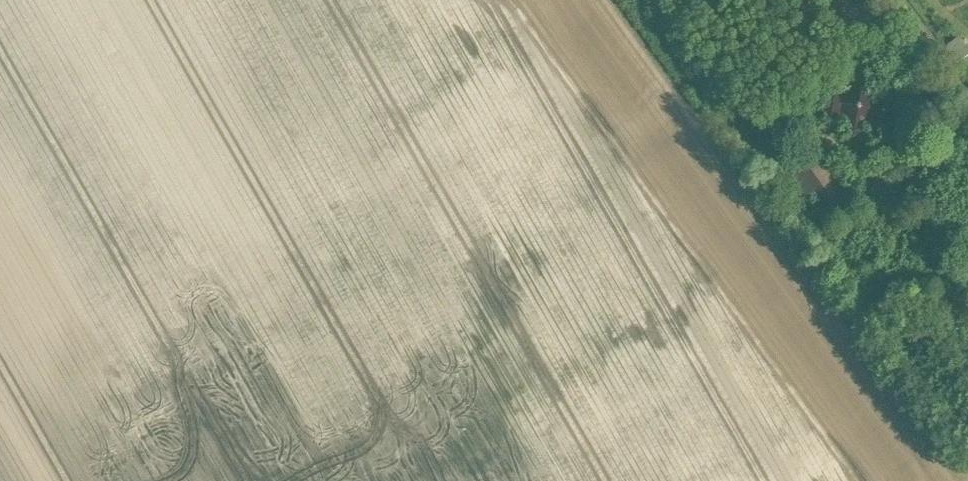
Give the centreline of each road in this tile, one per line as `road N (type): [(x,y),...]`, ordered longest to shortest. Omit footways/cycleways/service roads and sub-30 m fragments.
road 1 (track): [(890,0),(967,105)]

